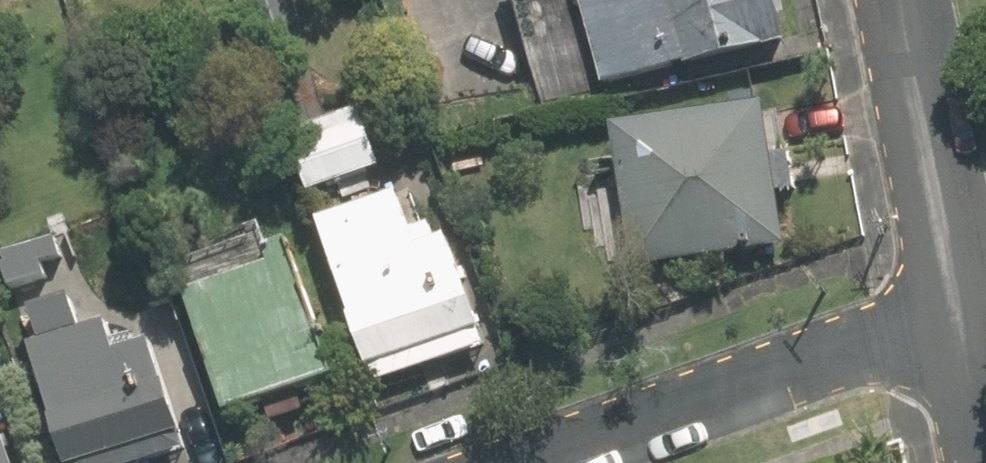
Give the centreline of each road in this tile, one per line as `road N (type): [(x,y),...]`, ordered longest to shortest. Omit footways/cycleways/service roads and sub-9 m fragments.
road 1 (residential): [(540,462),(954,315)]
road 2 (residential): [(954,315),(903,0)]
road 3 (residential): [(984,462),(954,315)]

